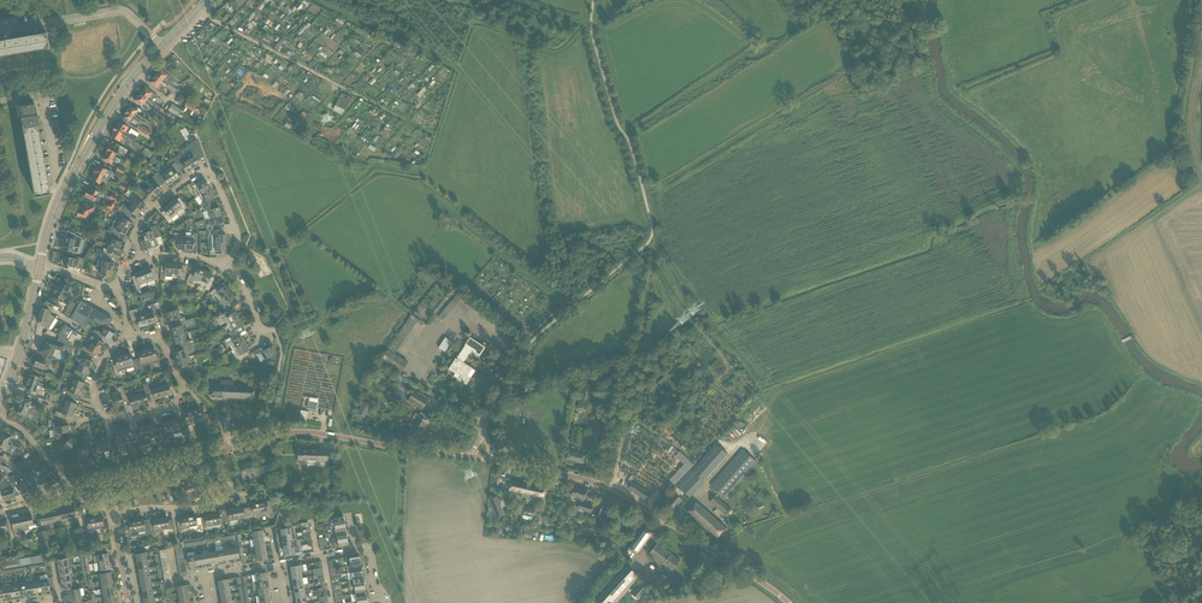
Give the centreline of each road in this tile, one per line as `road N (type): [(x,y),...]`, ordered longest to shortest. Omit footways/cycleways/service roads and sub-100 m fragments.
road 1 (unclassified): [(0,514),(281,434),(470,457)]
road 2 (unclassified): [(470,457),(610,488),(789,602)]
road 3 (tertiary): [(40,266),(81,158),(163,45)]
road 4 (track): [(610,488),(650,285),(650,240)]
road 5 (residential): [(130,602),(114,512),(197,508),(230,492),(248,494)]
road 6 (residential): [(134,236),(174,189),(210,174),(238,240),(223,267)]
road 7 (residential): [(180,379),(177,399),(151,415),(102,414),(94,382),(127,330)]
road 8 (residential): [(0,31),(118,10),(163,45)]
road 9 (track): [(1201,178),(1183,131),(1201,6)]
road 10 (residential): [(388,602),(364,548),(279,565)]
road 11 (track): [(498,393),(637,362)]

